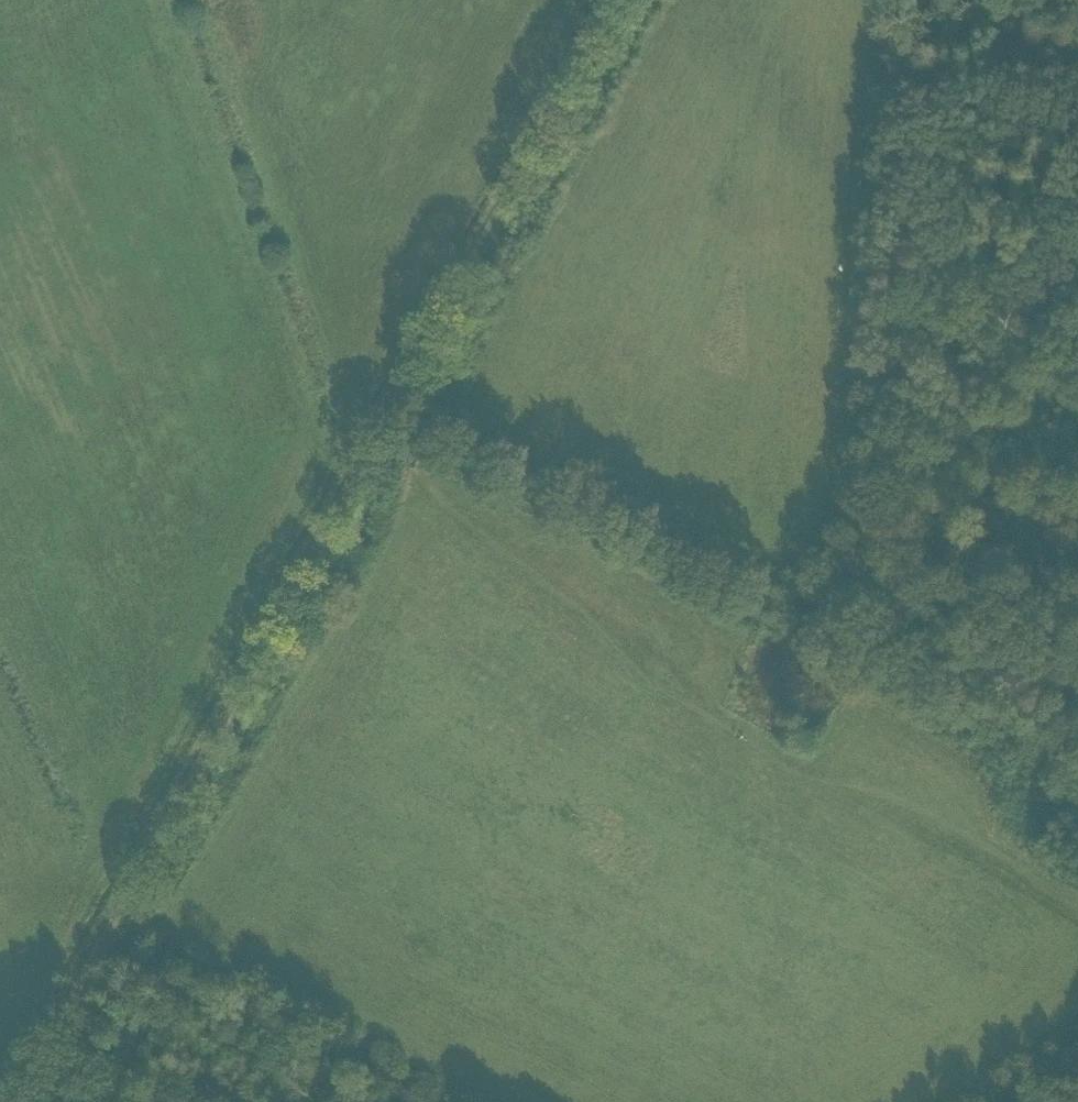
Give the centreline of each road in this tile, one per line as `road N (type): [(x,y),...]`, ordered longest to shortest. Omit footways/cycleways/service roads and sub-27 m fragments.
road 1 (track): [(10,1101),(390,423)]
road 2 (track): [(390,423),(619,0)]
road 3 (track): [(1077,186),(996,222),(905,223),(917,0)]

